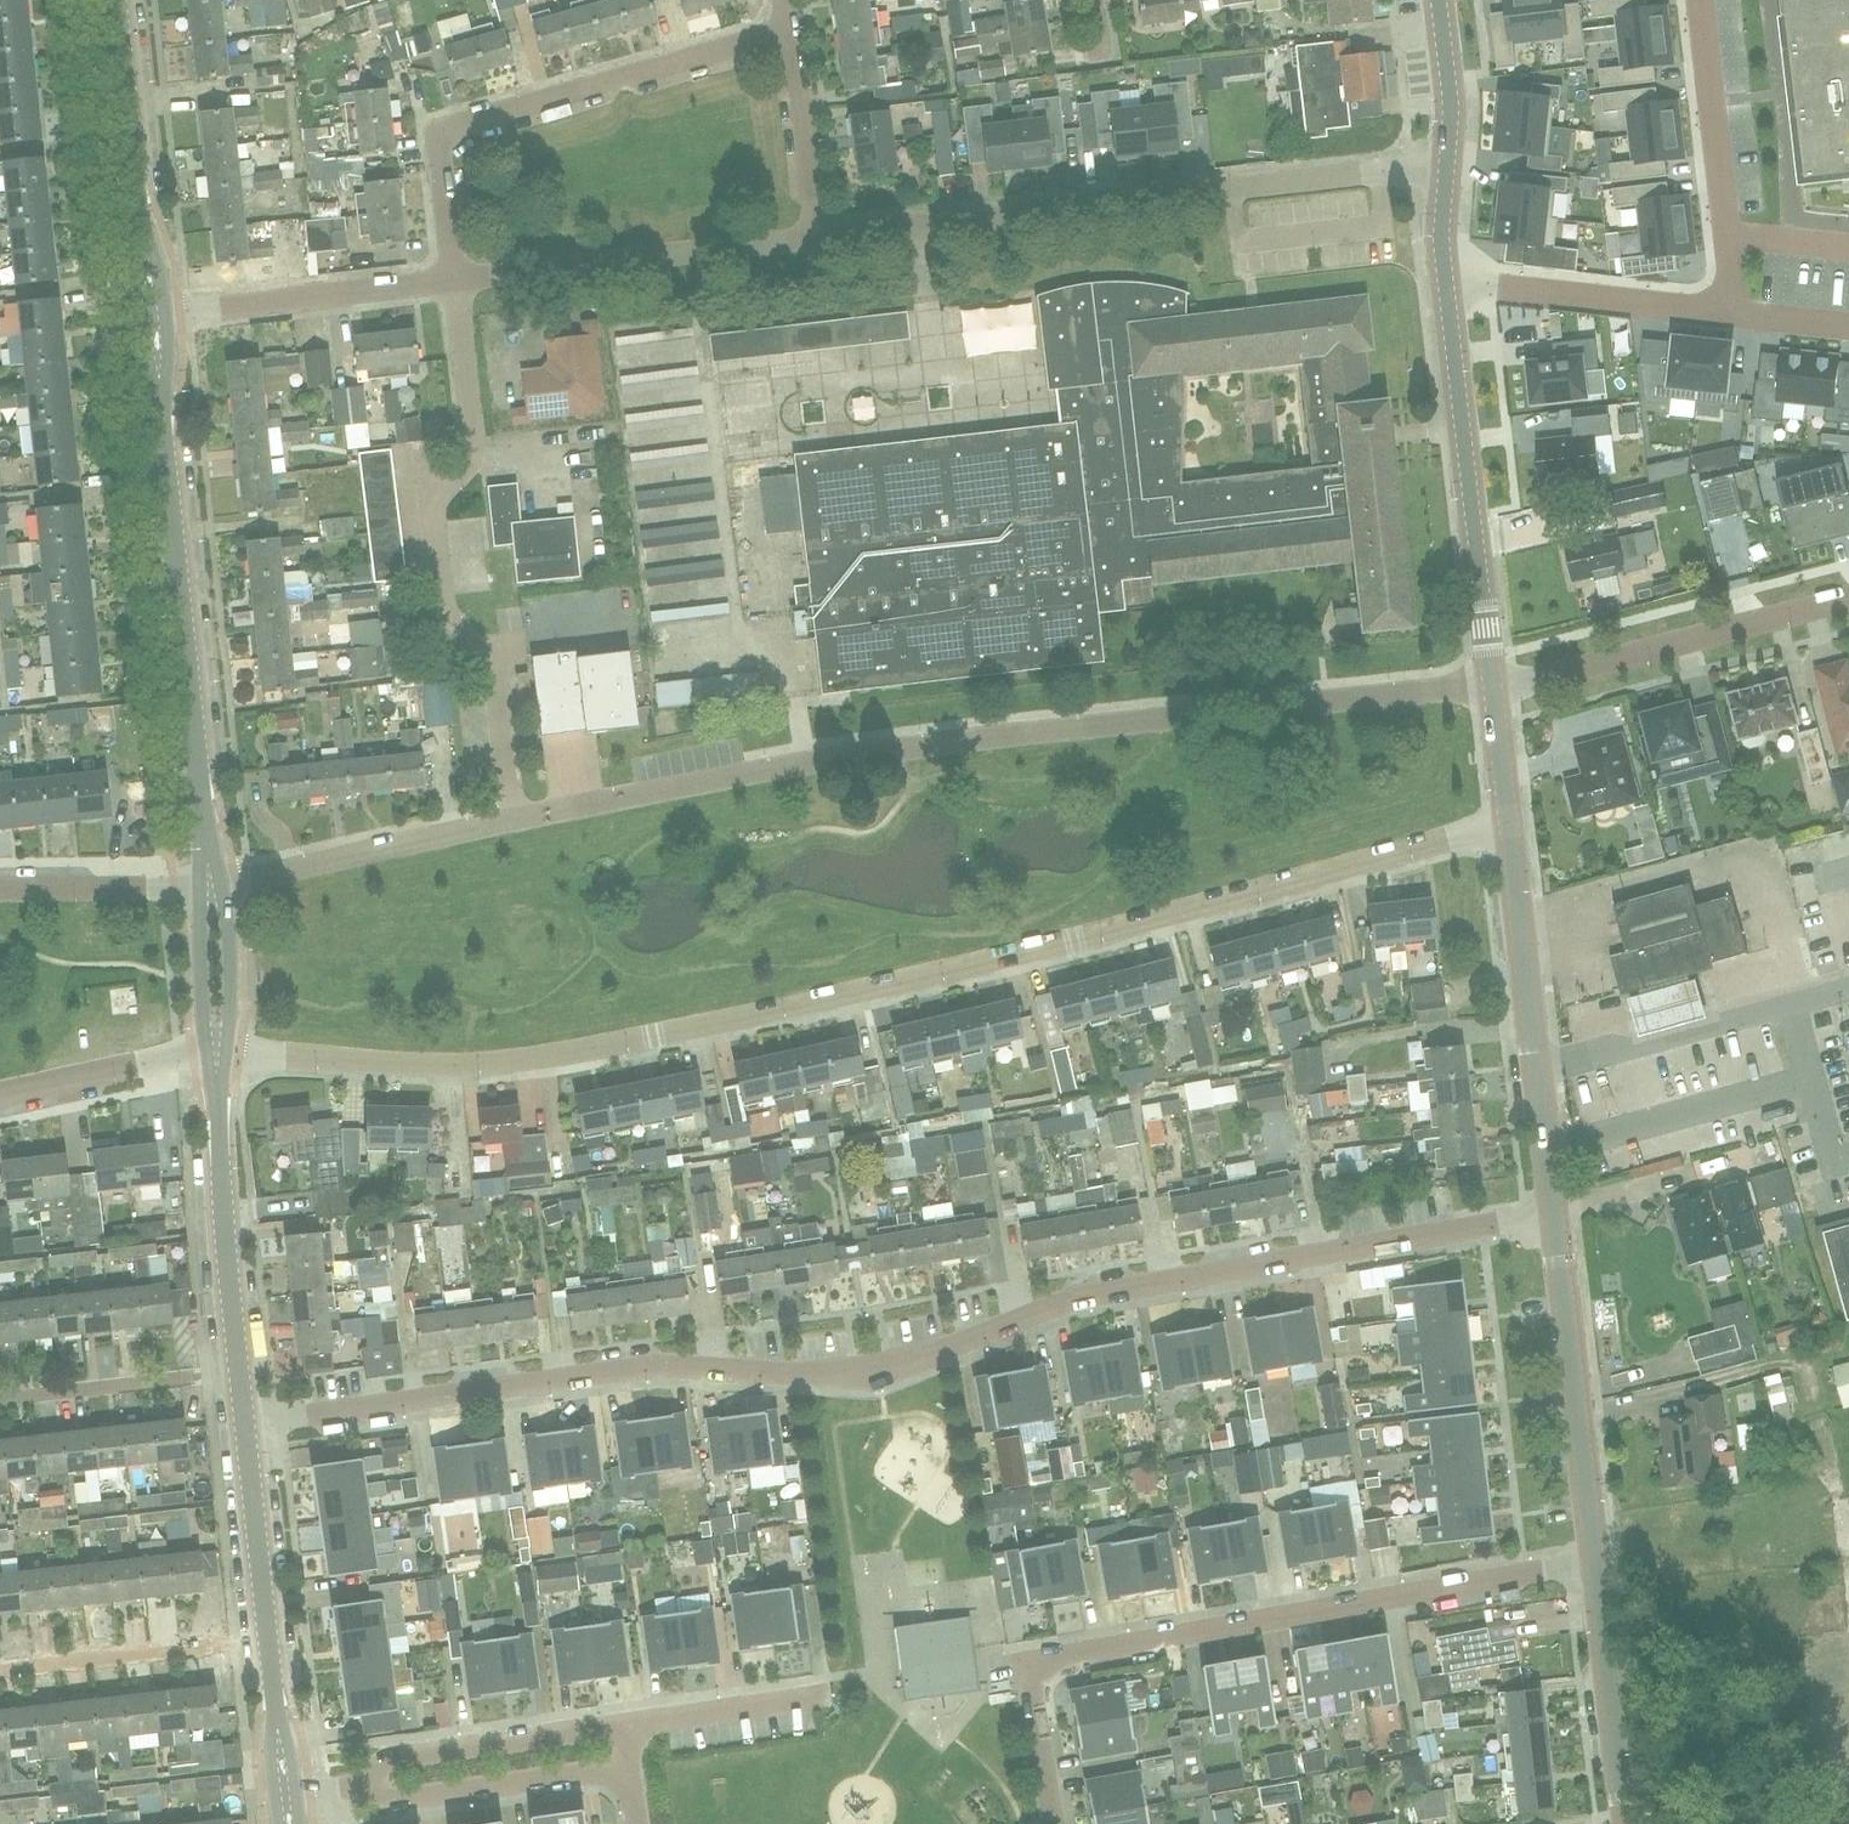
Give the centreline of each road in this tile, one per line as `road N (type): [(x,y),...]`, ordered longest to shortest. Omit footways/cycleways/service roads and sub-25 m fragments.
road 1 (residential): [(1554,1212),(1099,1295),(1023,1316),(877,1380),(639,1370),(247,1425)]
road 2 (residential): [(215,1053),(404,1069),(651,1048),(862,1002),(1508,820)]
road 3 (residential): [(505,823),(900,750),(1493,685)]
road 4 (residential): [(1053,1823),(1025,1665),(1594,1561)]
road 5 (residential): [(819,237),(1450,169)]
road 6 (residential): [(505,823),(489,678),(439,582),(444,495),(467,473),(473,440),(456,277)]
road 7 (tertiary): [(206,882),(154,316)]
road 8 (residential): [(456,277),(439,138),(790,30)]
road 9 (unclassified): [(1493,685),(1448,290)]
road 10 (unclassified): [(1554,1212),(1508,820)]
road 11 (tertiary): [(247,1425),(215,1053)]
road 12 (tertiary): [(279,1792),(247,1425)]
road 13 (residential): [(1493,685),(1563,677),(1848,600)]
road 14 (residential): [(456,277),(819,237)]
road 15 (unclassified): [(1594,1561),(1554,1212)]
road 16 (tertiary): [(154,316),(116,0)]
road 17 (residential): [(206,882),(505,823)]
road 18 (residential): [(154,316),(456,277)]
road 19 (residential): [(1734,314),(1448,290)]
road 20 (residential): [(363,1779),(390,1800),(630,1766)]
road 21 (residential): [(625,1721),(383,1756),(363,1779)]
road 22 (unclassified): [(1625,1823),(1594,1561)]
road 23 (residential): [(1730,233),(1701,0)]
road 24 (residential): [(0,1096),(215,1053)]
road 25 (residential): [(0,1670),(215,1647)]
road 26 (residential): [(819,237),(790,30)]
road 27 (residential): [(0,891),(206,882)]
road 28 (residential): [(625,1721),(826,1692)]
road 29 (residential): [(0,1397),(195,1376)]
road 30 (tertiary): [(215,1053),(206,882)]
road 31 (unclassified): [(1450,169),(1452,77),(1441,0)]
road 32 (unclassified): [(1508,820),(1493,685)]
road 33 (unclassified): [(1448,290),(1450,169)]
road 34 (residential): [(1848,245),(1730,233)]

